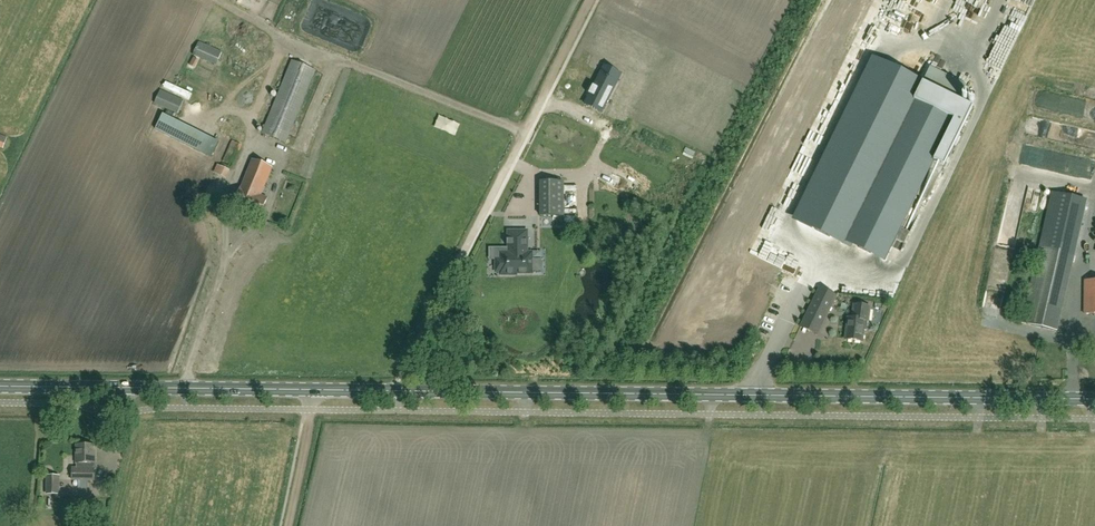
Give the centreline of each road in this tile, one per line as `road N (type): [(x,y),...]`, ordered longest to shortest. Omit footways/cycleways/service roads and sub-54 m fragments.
road 1 (secondary): [(1094,398),(0,386)]
road 2 (track): [(591,0),(394,391)]

